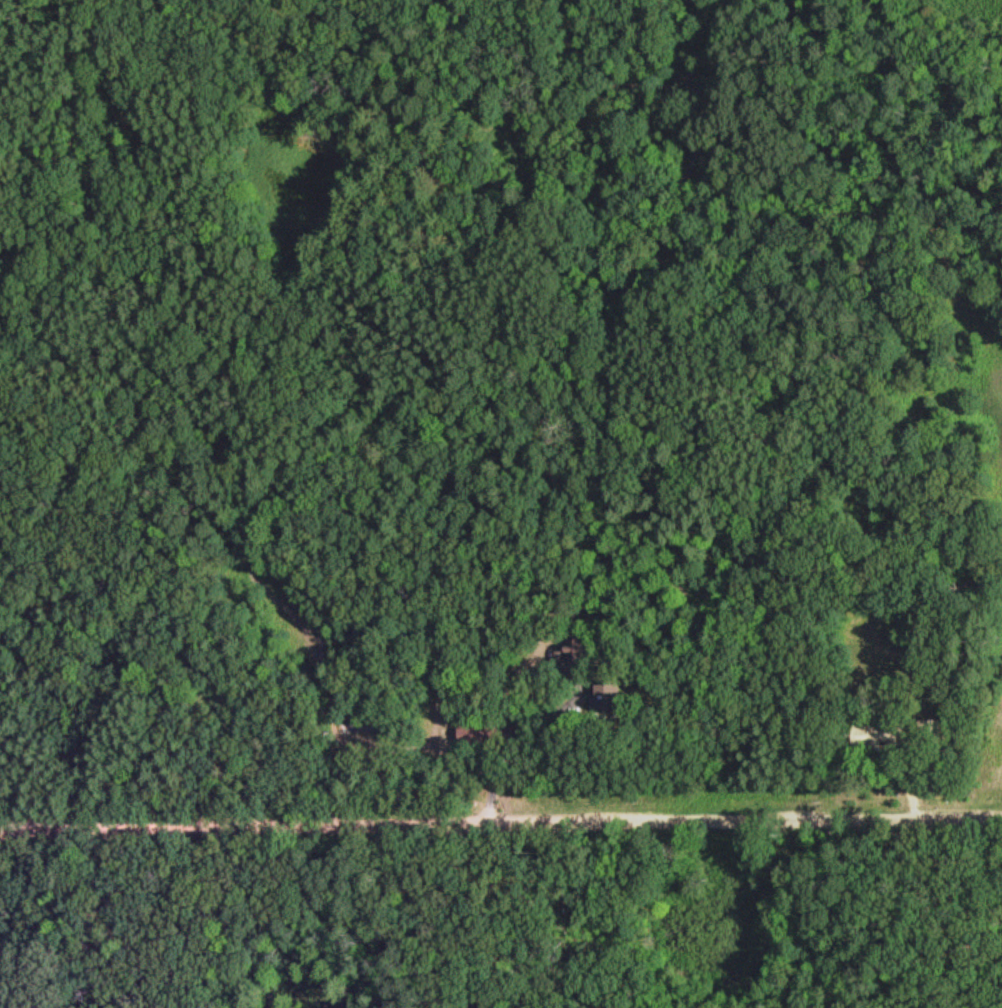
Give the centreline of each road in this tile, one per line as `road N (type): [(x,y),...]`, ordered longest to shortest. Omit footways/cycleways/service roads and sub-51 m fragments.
road 1 (residential): [(0,823),(1001,812)]

